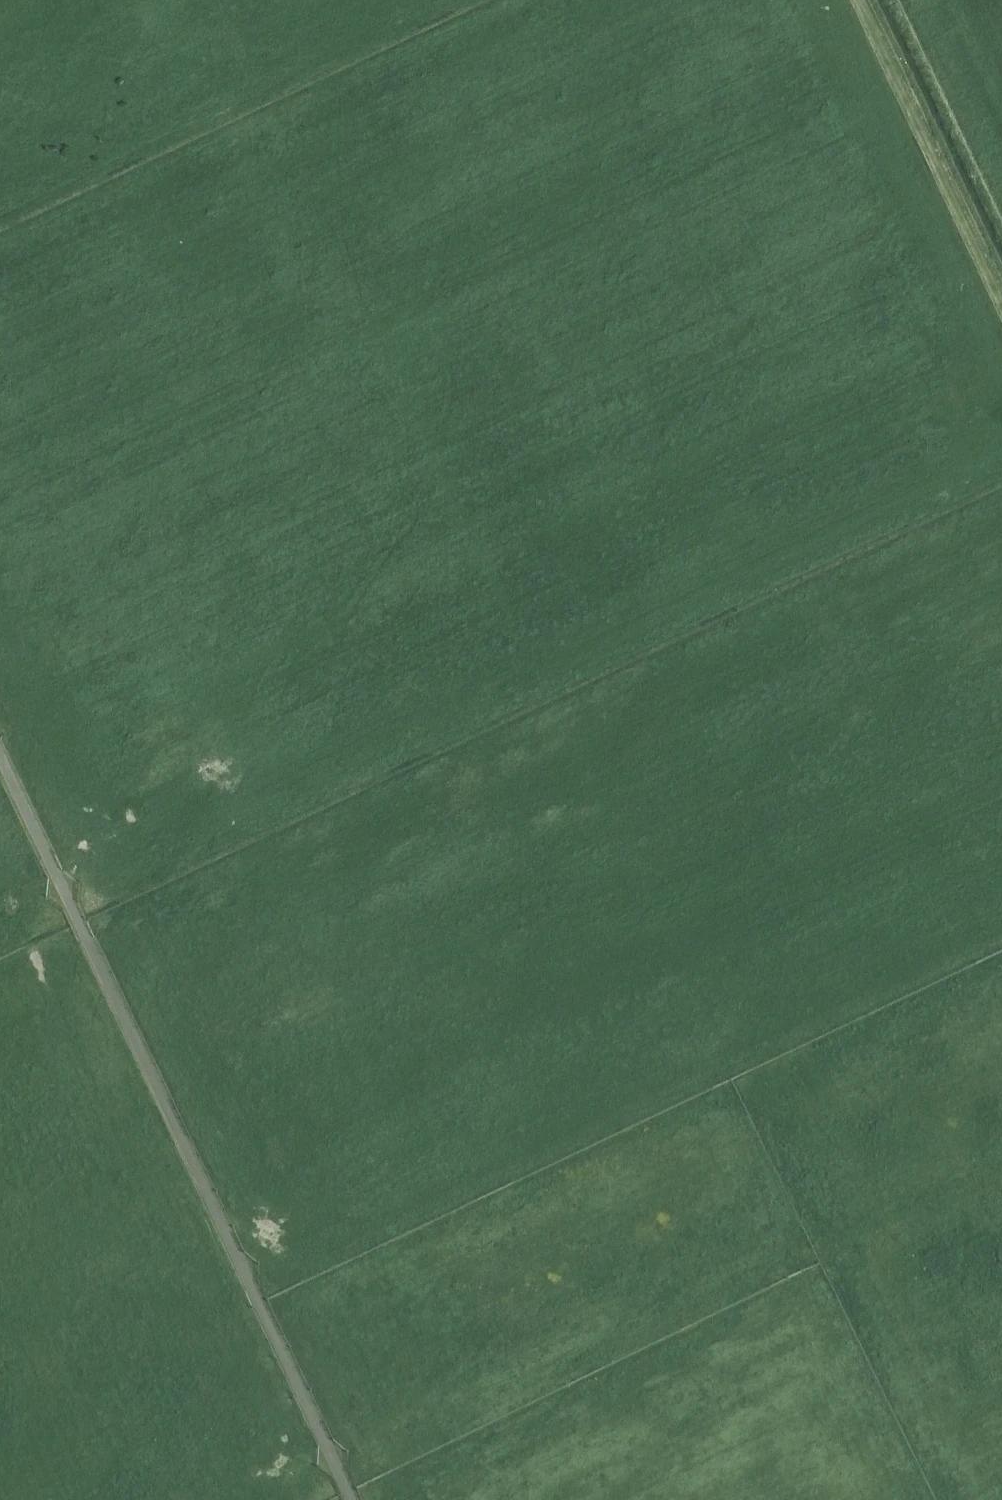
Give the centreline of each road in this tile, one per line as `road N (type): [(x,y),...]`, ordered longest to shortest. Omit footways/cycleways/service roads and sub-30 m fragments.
road 1 (track): [(863,0),(1001,294)]

